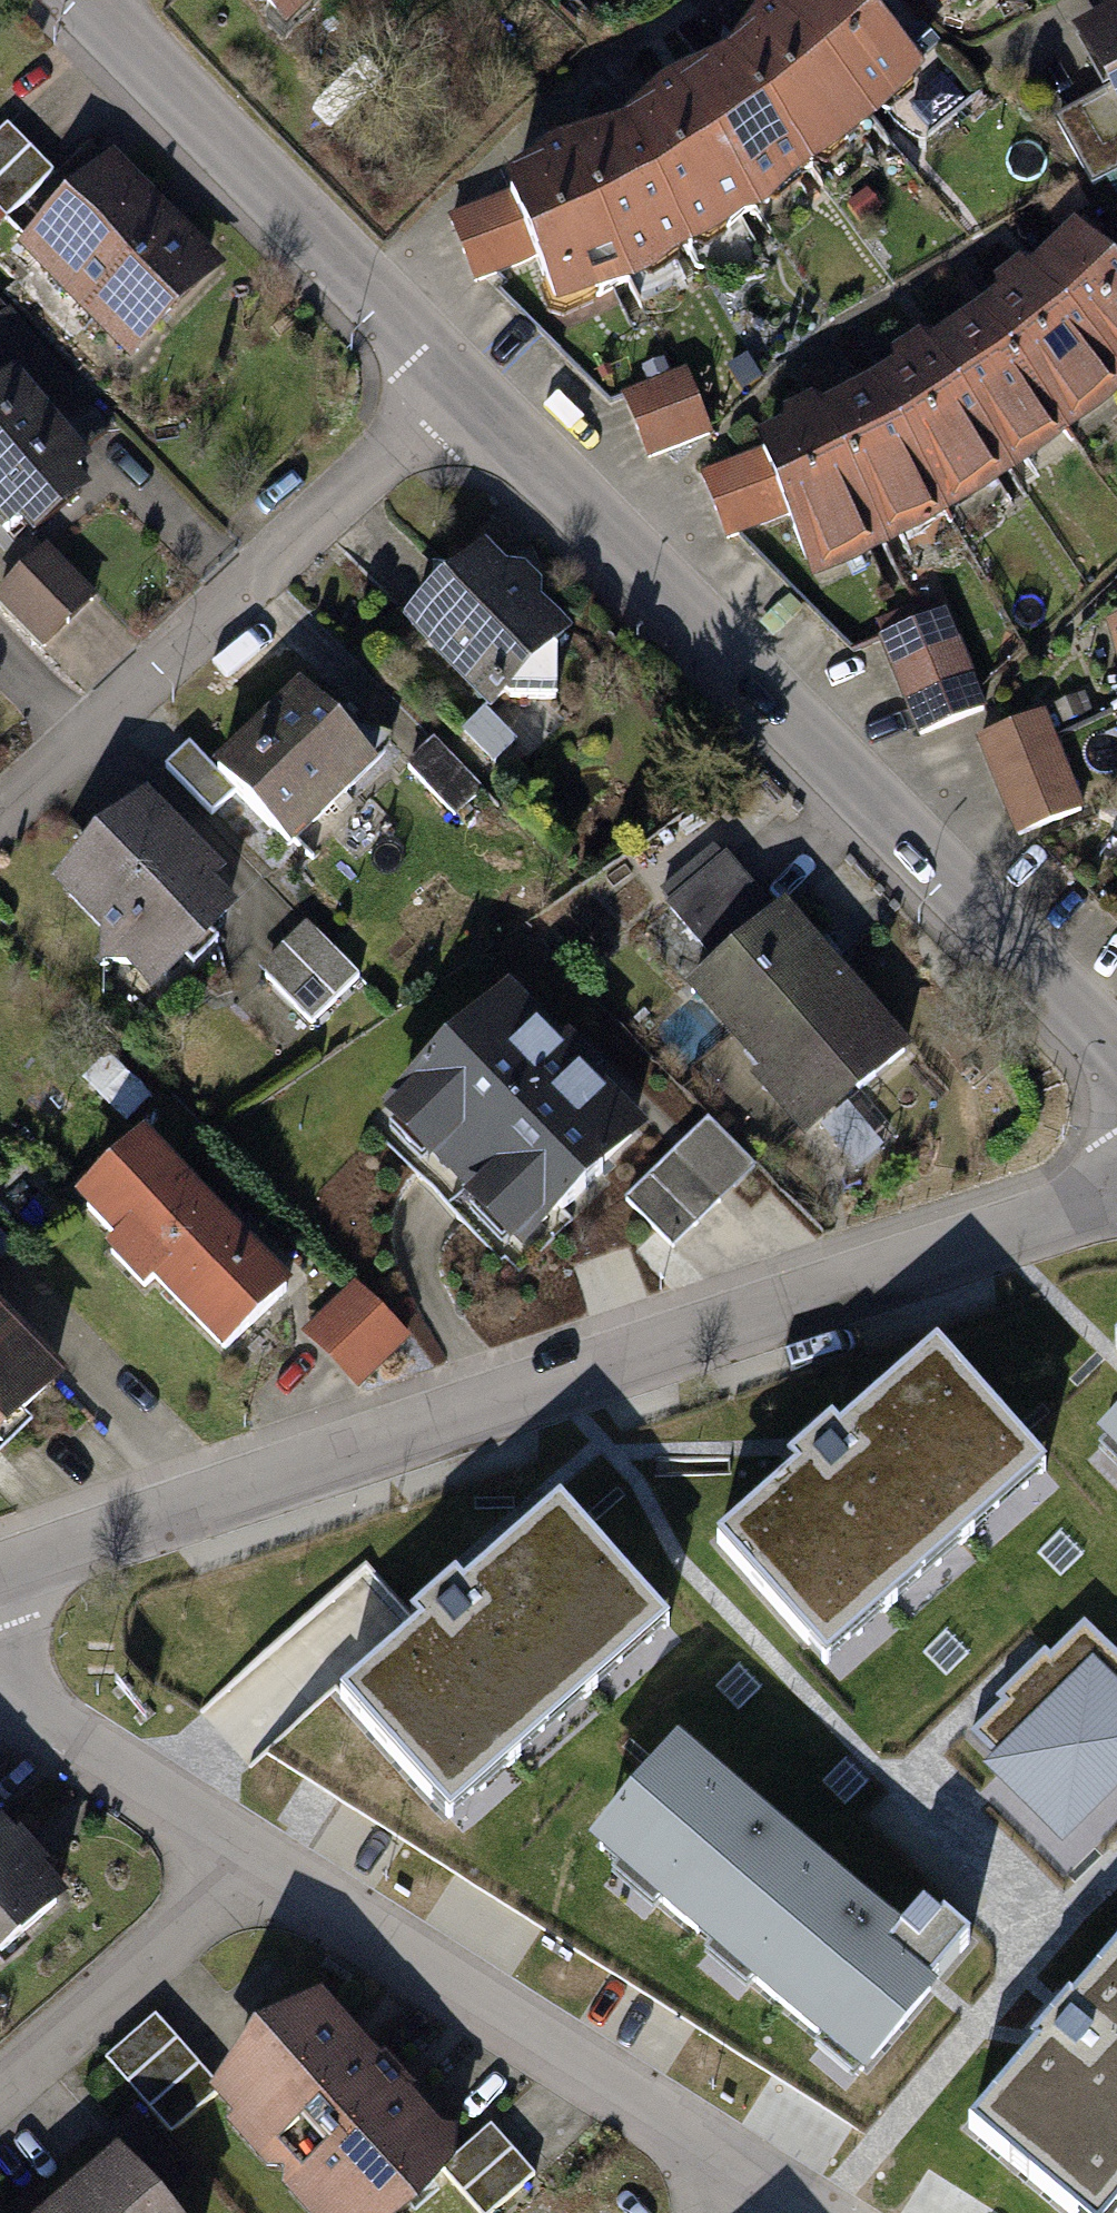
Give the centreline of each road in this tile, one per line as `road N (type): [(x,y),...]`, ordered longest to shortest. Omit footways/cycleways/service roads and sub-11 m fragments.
road 1 (residential): [(0,1582),(1116,1187)]
road 2 (residential): [(443,371),(1116,1052)]
road 3 (residential): [(443,371),(344,486),(0,797)]
road 4 (residential): [(244,1851),(748,2177)]
road 5 (residential): [(101,0),(443,371)]
road 6 (residential): [(0,2093),(193,1925),(244,1851)]
road 7 (residential): [(0,1695),(244,1851)]

